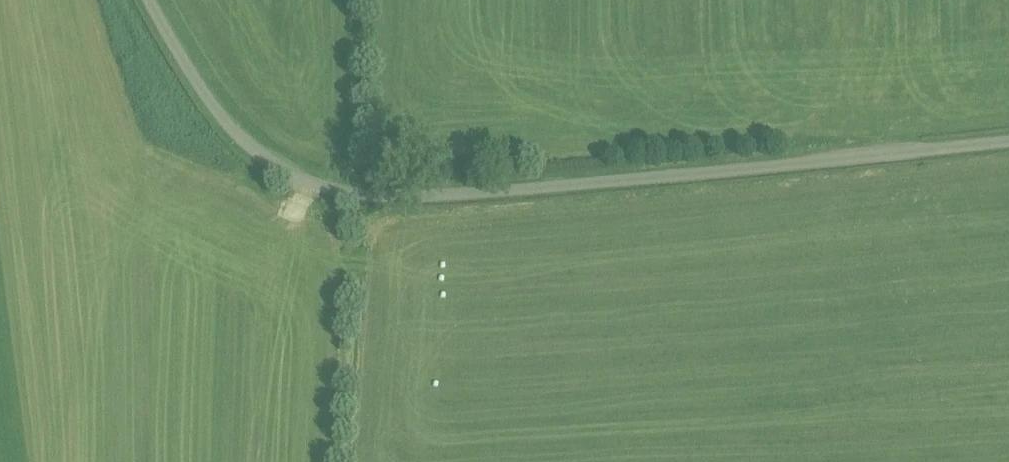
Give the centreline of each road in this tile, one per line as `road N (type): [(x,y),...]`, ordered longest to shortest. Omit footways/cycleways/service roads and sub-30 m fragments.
road 1 (unclassified): [(1008,141),(427,195),(353,193),(303,181),(243,142),(179,56),(150,0)]

